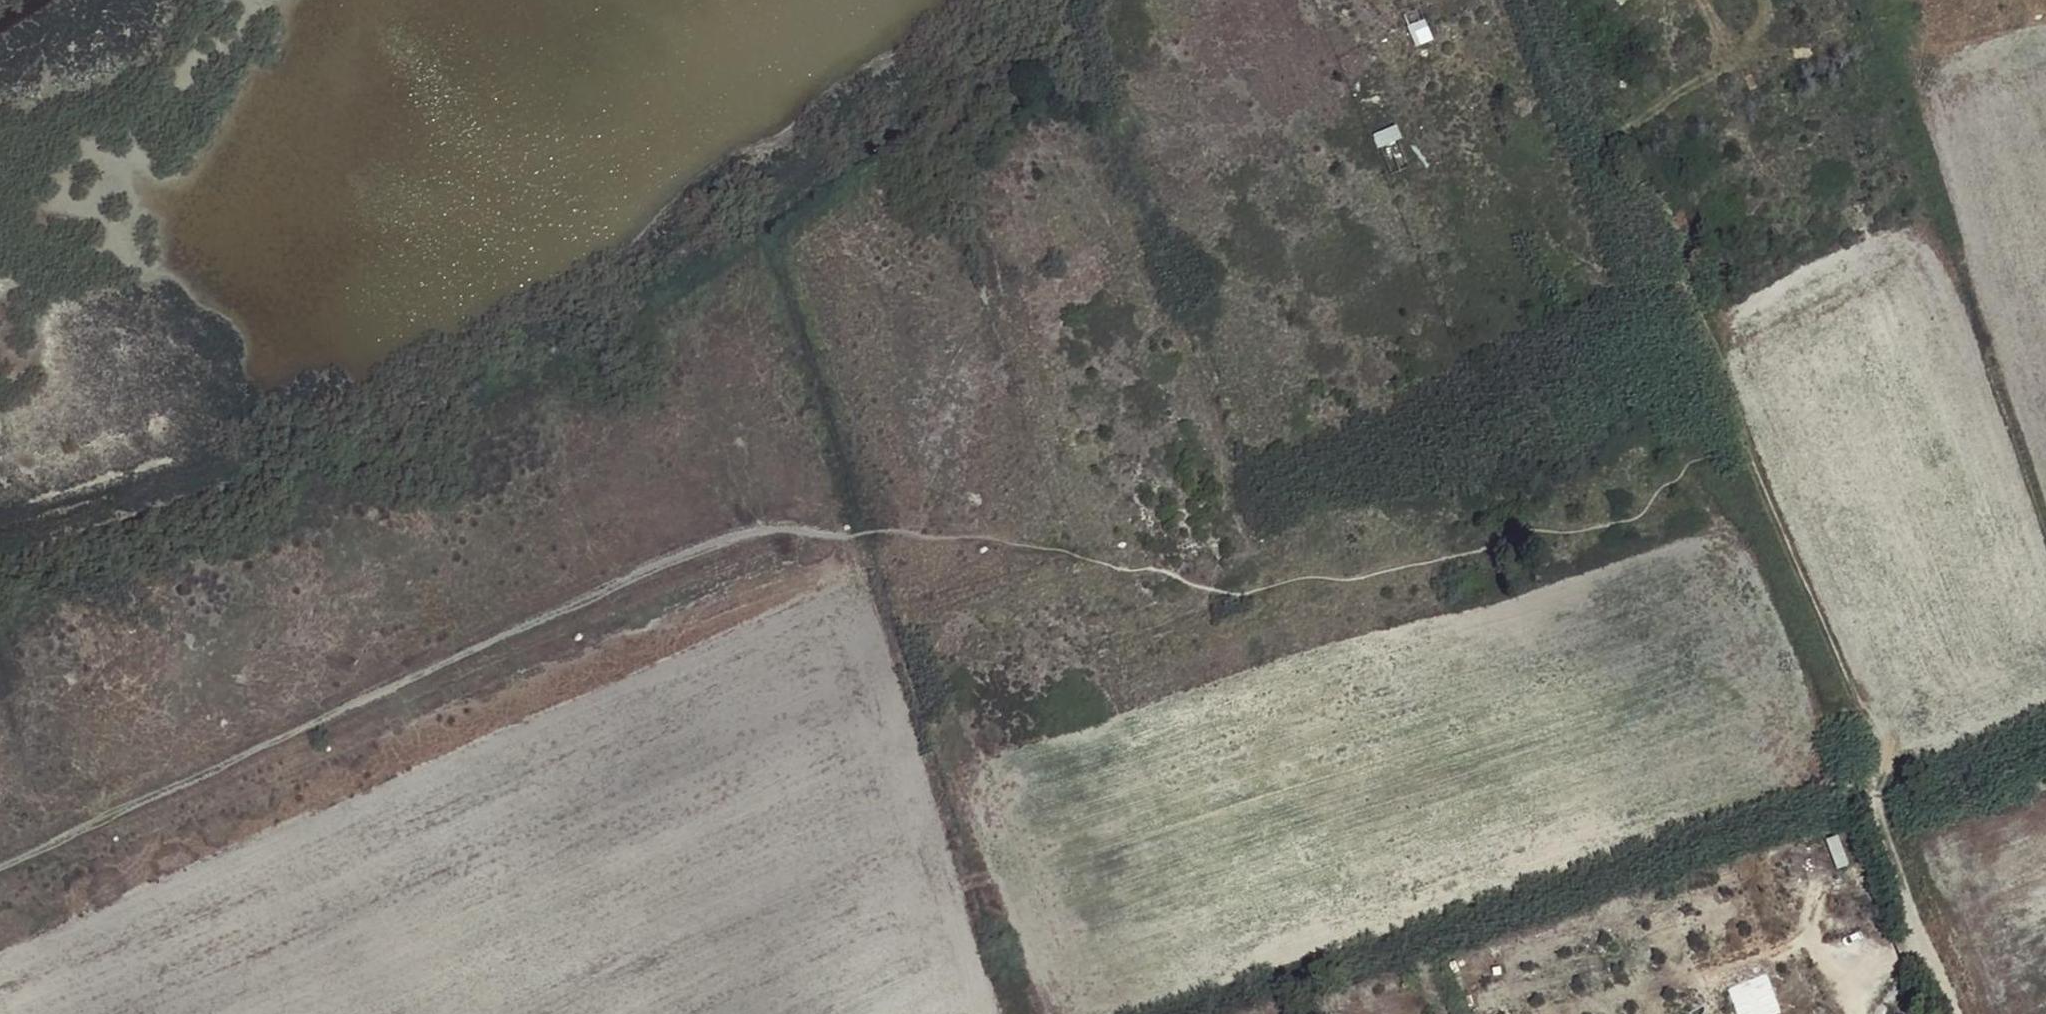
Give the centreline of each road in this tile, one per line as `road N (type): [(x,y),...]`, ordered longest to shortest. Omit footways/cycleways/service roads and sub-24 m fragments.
road 1 (track): [(1919,940),(1878,814),(1885,746),(1756,474),(1688,282),(1673,216),(1615,156),(1625,131),(1732,58),(1760,26),(1764,0)]
road 2 (track): [(1569,1013),(1652,985),(1817,947)]
road 3 (track): [(1919,940),(1835,963),(1811,929),(1813,891)]

